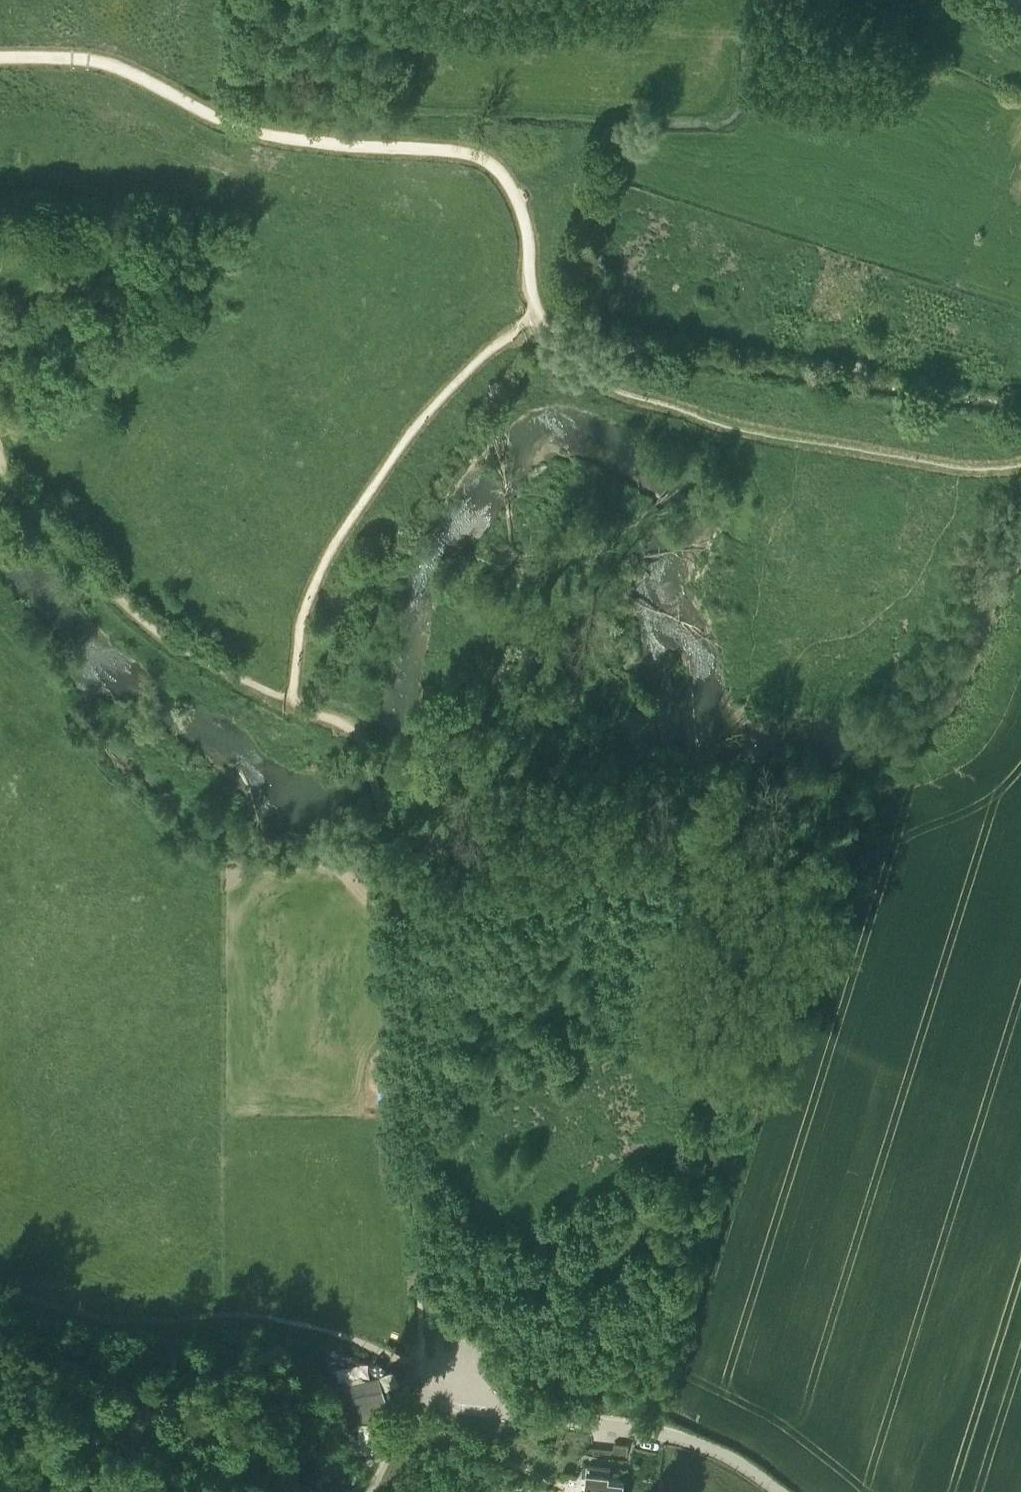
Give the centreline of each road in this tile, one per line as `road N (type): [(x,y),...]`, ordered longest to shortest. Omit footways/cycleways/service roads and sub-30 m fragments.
road 1 (track): [(292,704),(179,646),(117,596),(21,493),(0,459)]
road 2 (unclassified): [(781,1491),(690,1441),(472,1402),(445,1393),(424,1373)]
road 3 (track): [(437,1386),(408,1420),(369,1491)]

